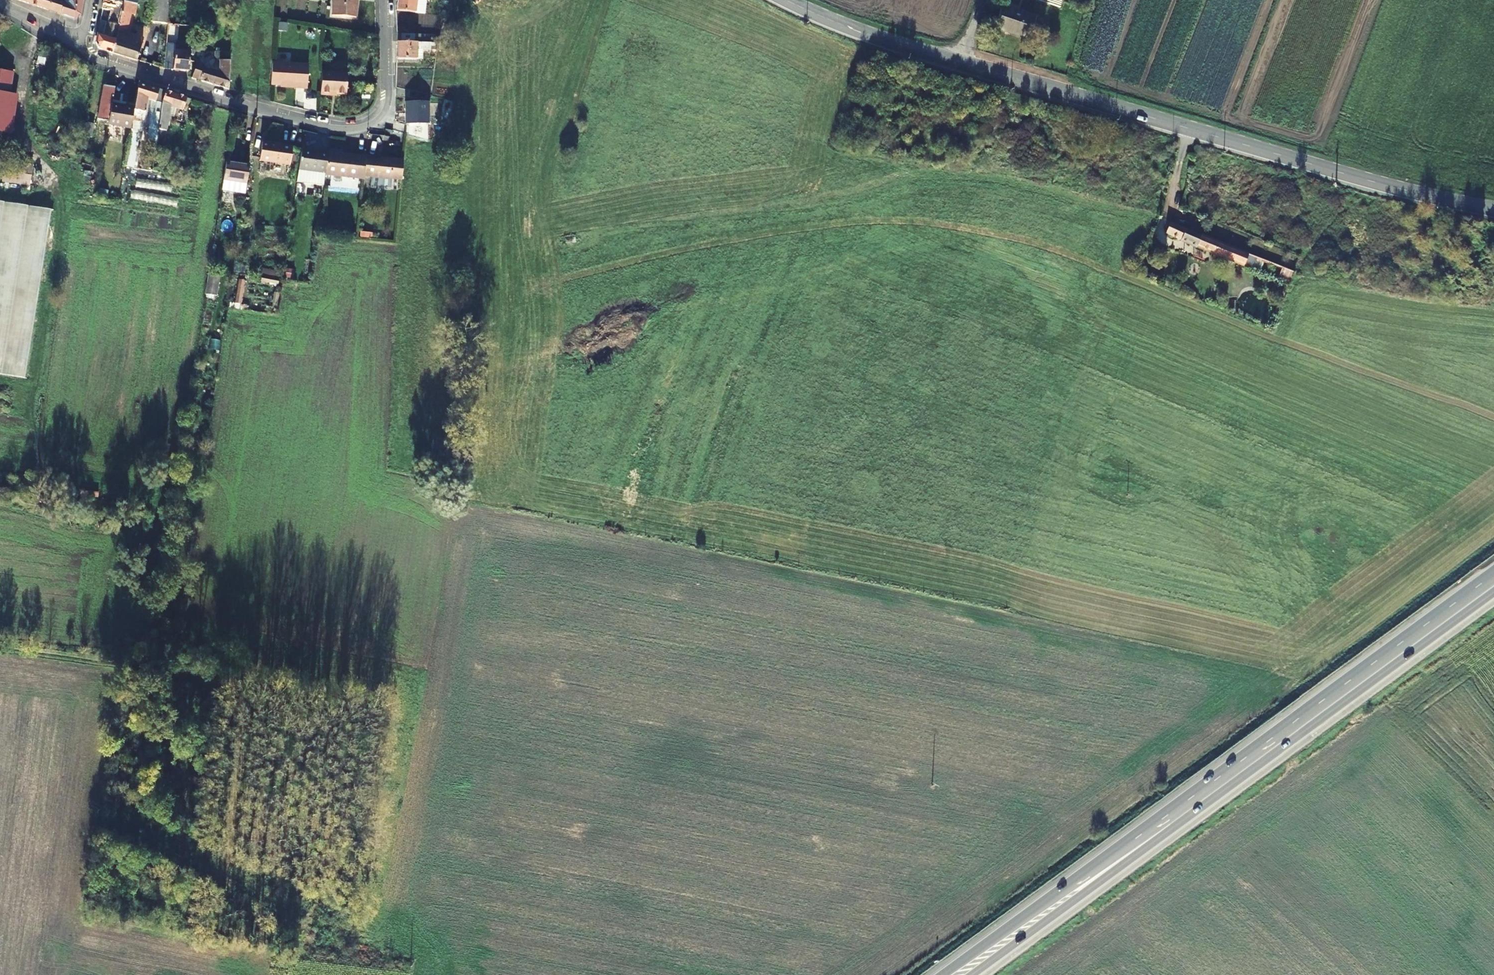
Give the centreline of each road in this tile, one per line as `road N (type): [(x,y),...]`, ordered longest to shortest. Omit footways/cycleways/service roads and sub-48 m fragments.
road 1 (tertiary): [(785,0),(961,63),(1493,210)]
road 2 (primary): [(1493,582),(956,974)]
road 3 (residential): [(384,0),(384,99),(378,120),(360,128),(306,124),(82,50)]
road 4 (track): [(132,663),(0,647)]

